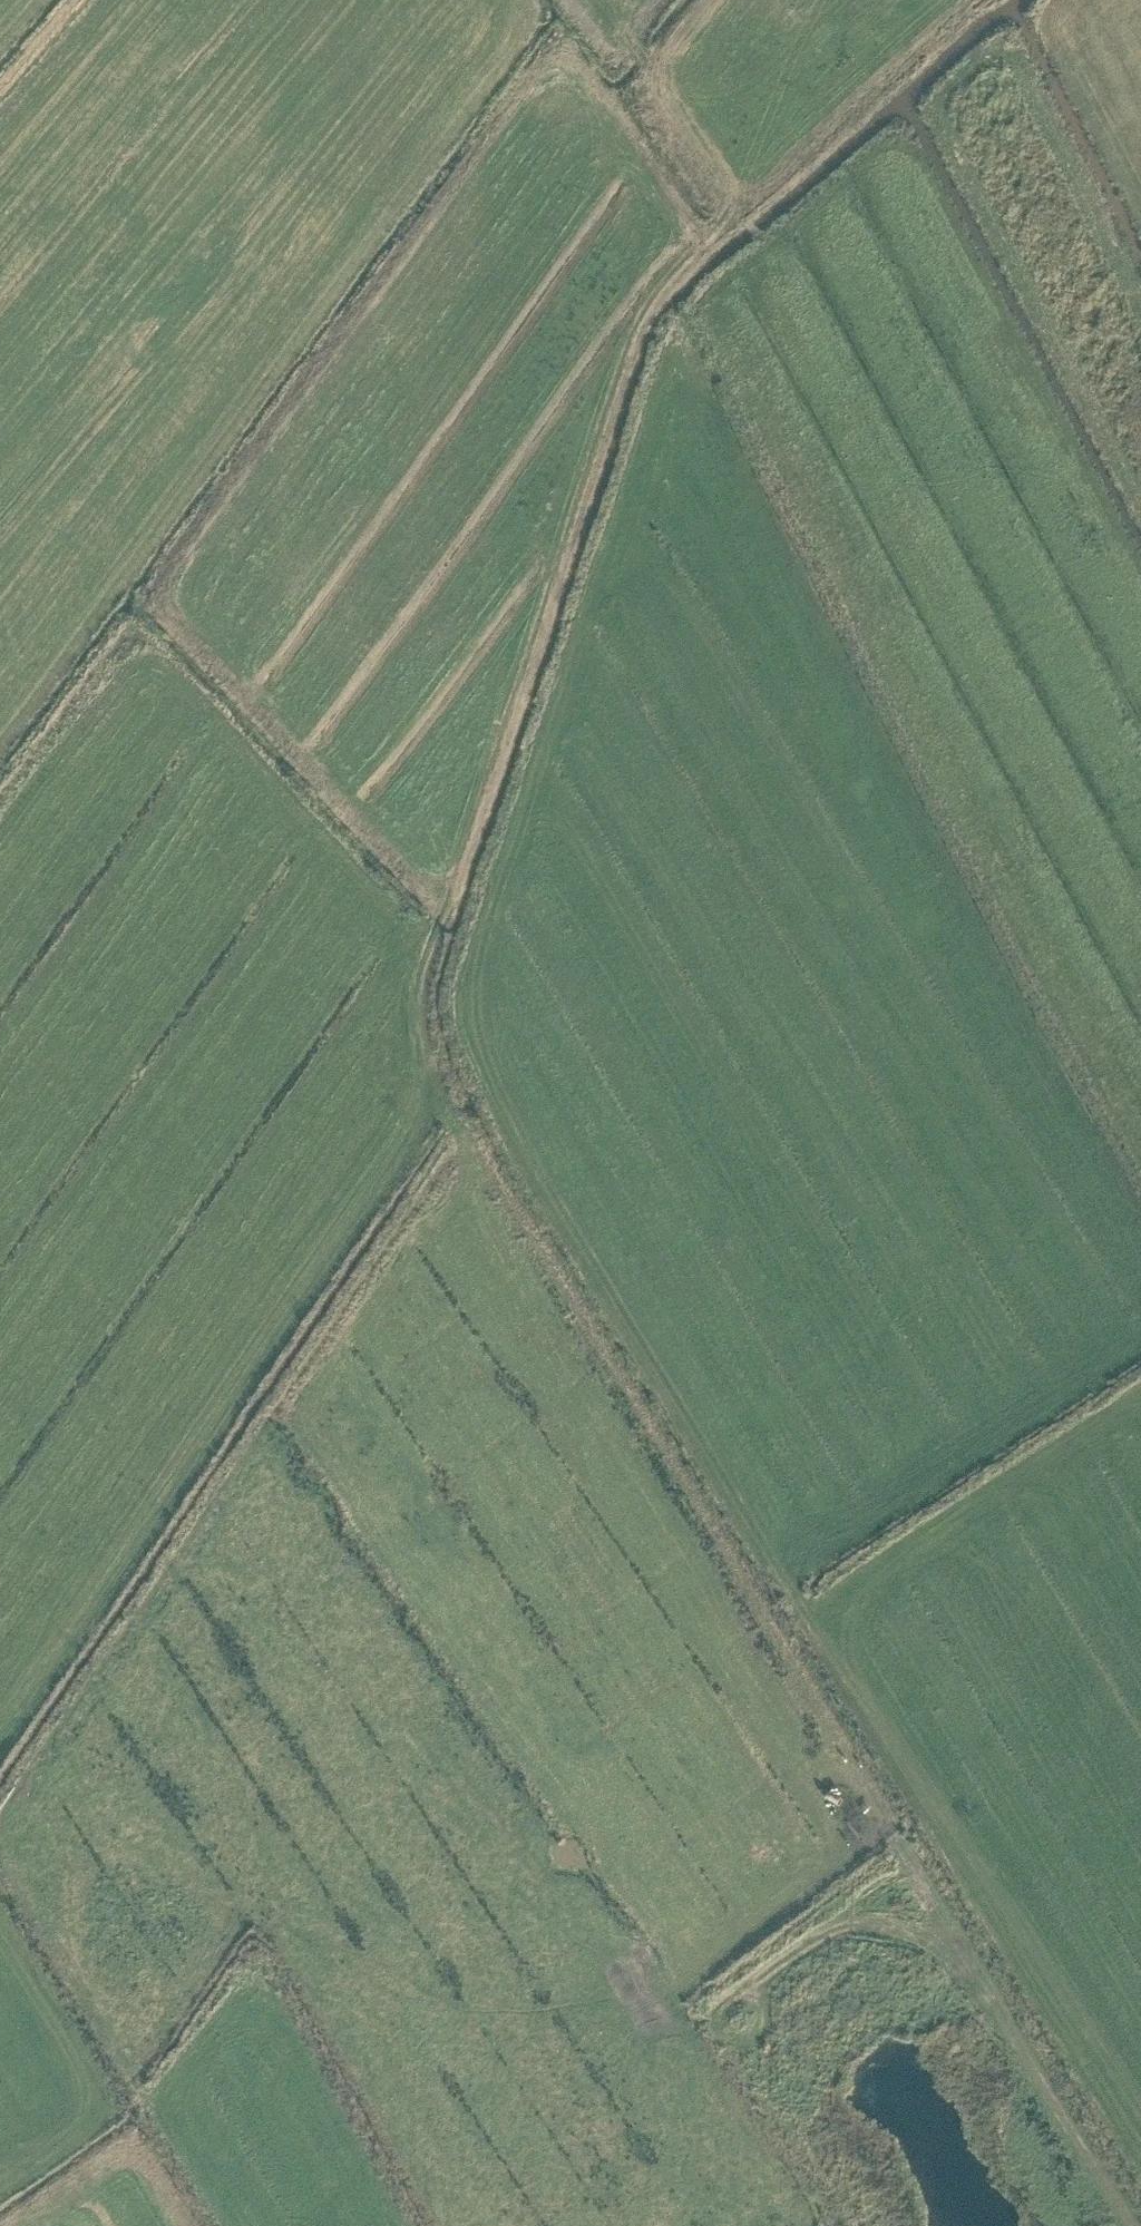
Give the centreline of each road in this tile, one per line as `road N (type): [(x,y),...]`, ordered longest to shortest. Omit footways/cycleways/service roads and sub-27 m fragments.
road 1 (track): [(1140,2225),(897,1830)]

